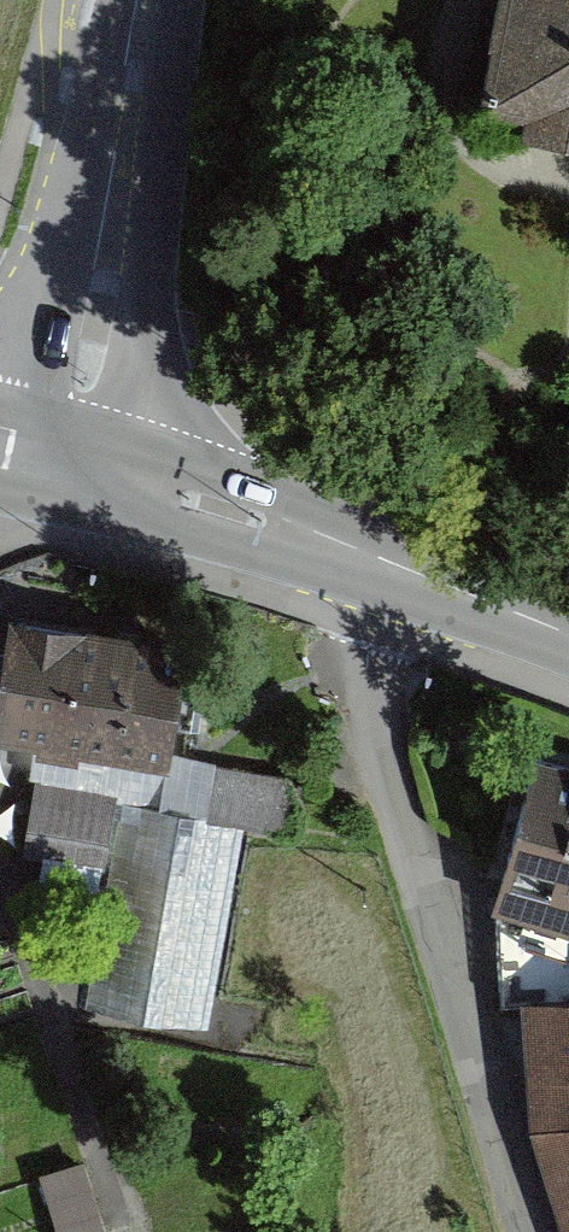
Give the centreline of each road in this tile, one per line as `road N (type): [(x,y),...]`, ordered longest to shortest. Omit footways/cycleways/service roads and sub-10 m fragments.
road 1 (unclassified): [(533,1231),(352,637),(336,540)]
road 2 (tertiary): [(145,0),(98,318),(65,465)]
road 3 (primary): [(336,540),(65,465)]
road 4 (primary): [(568,636),(336,540)]

